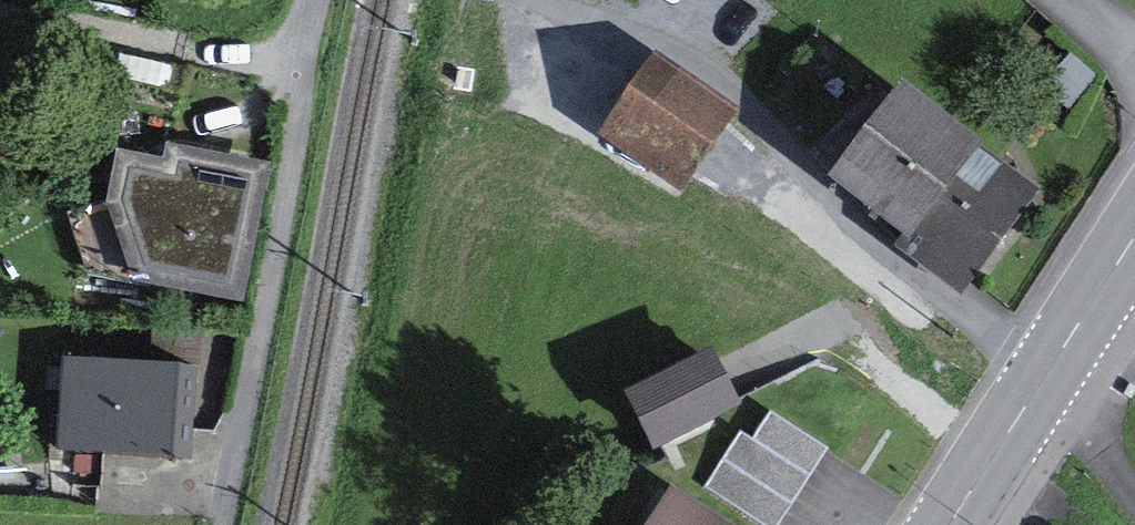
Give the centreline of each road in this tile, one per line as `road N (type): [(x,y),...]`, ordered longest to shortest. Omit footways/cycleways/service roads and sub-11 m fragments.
road 1 (residential): [(1047,376),(849,237),(771,114),(678,34),(601,0)]
road 2 (primary): [(1047,376),(950,524)]
road 3 (primary): [(1134,247),(1047,376)]

